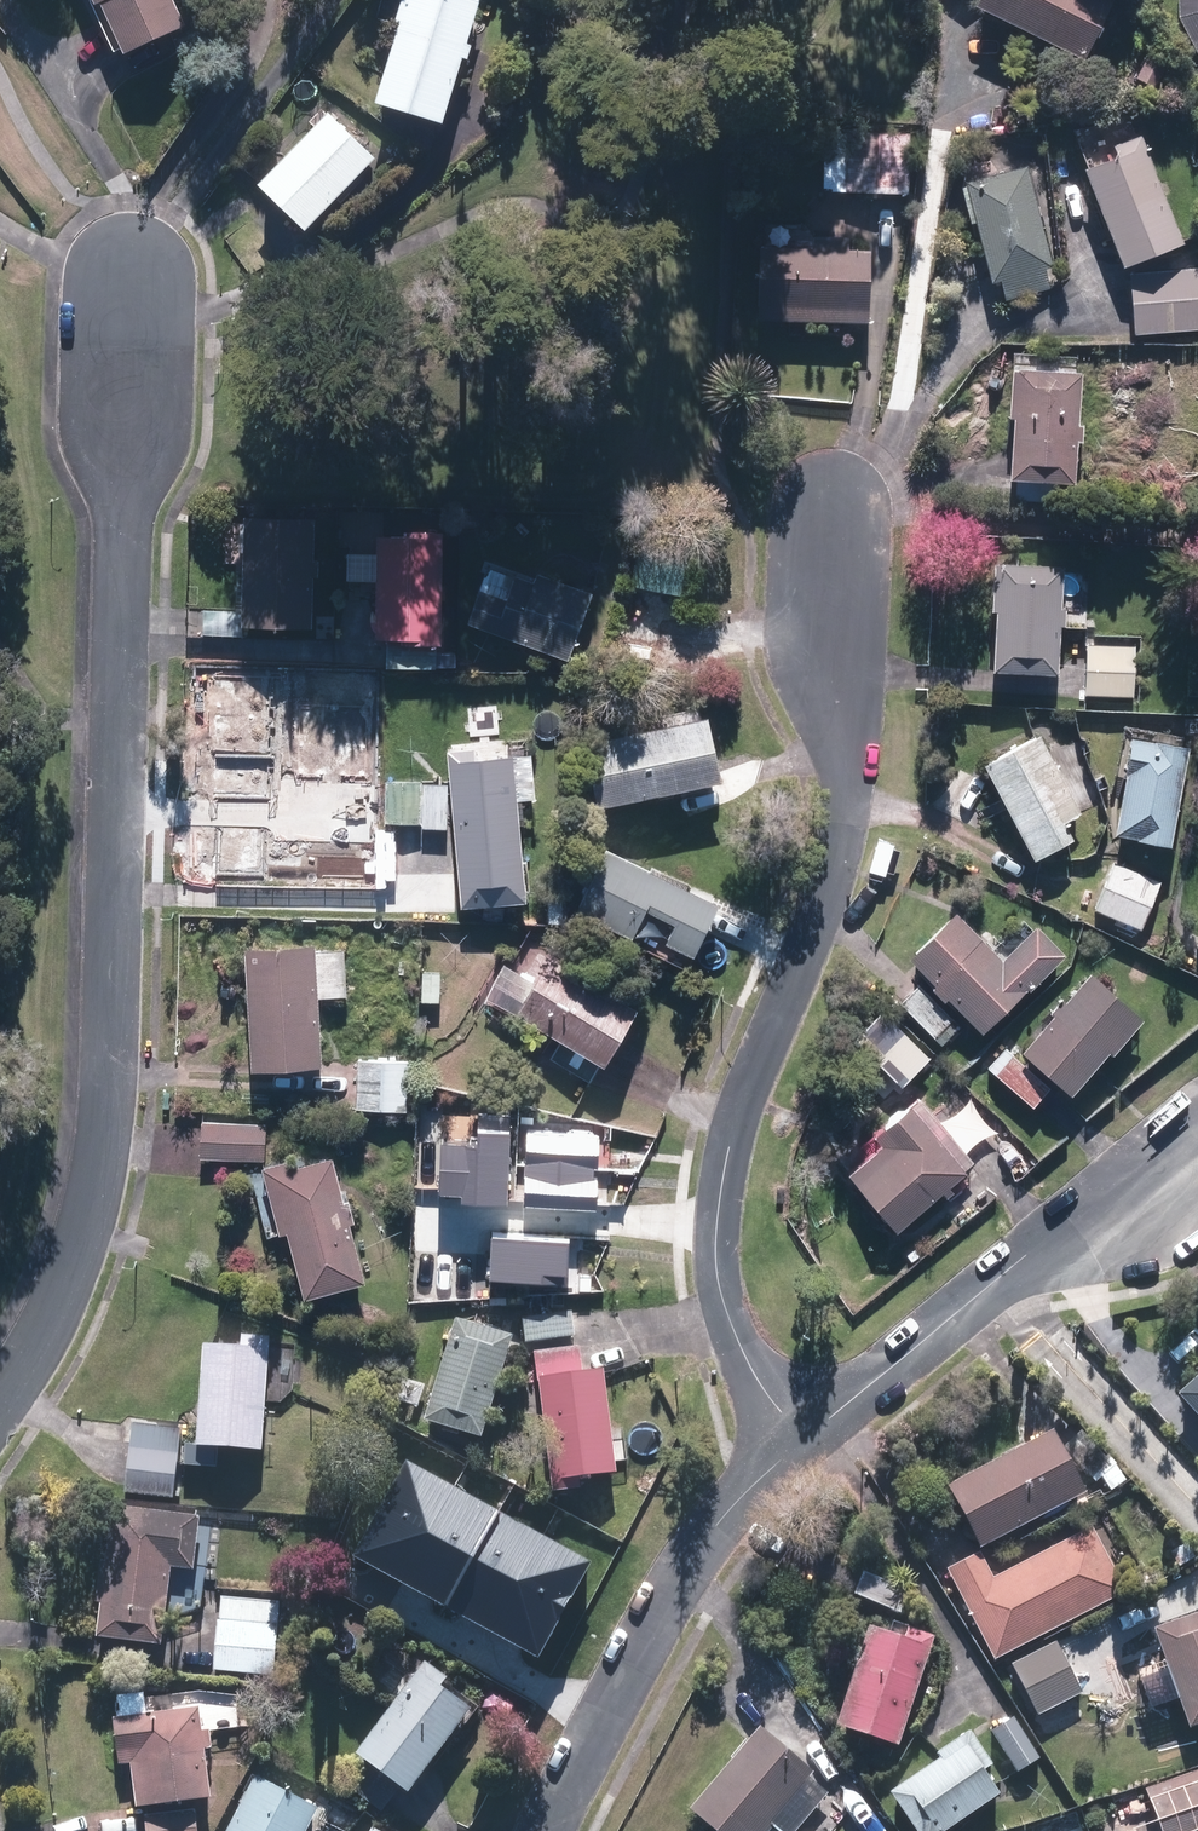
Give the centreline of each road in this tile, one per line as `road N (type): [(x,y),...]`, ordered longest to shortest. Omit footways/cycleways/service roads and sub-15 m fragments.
road 1 (residential): [(0,1413),(81,1251),(106,1142),(128,266)]
road 2 (residential): [(804,1433),(747,1363),(719,1288),(719,1224),(728,1149),(838,866),(850,773),(837,495)]
road 3 (residential): [(804,1433),(995,1280),(1197,1152)]
road 4 (residential): [(555,1830),(648,1638),(712,1530),(804,1433)]

